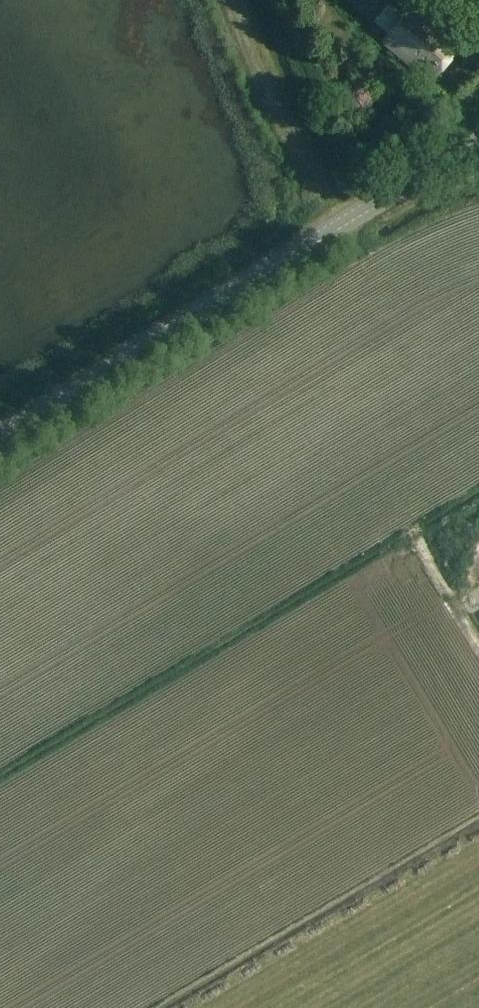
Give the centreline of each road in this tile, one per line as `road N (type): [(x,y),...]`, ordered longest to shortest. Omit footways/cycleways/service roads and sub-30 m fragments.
road 1 (tertiary): [(478,154),(343,222),(0,435)]
road 2 (track): [(343,222),(229,0)]

